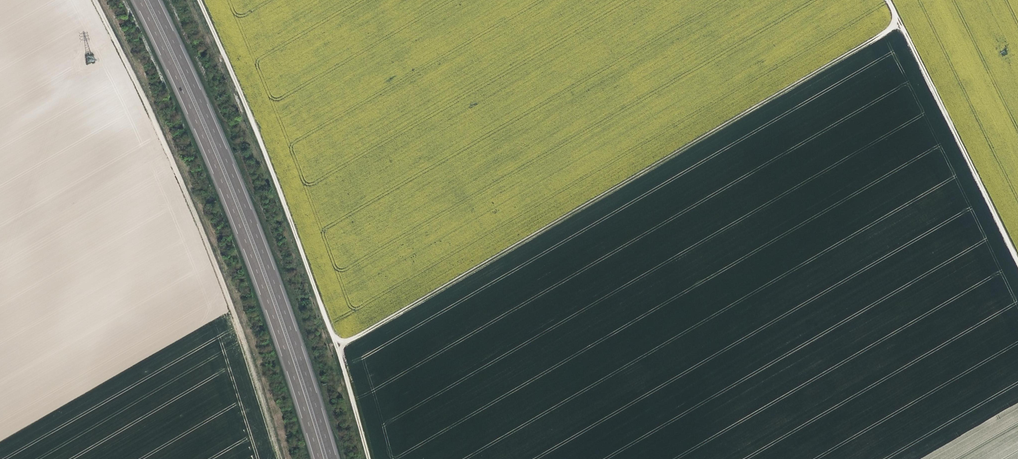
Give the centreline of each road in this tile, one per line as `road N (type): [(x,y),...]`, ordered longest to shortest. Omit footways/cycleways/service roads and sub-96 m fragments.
road 1 (track): [(887,0),(899,25),(338,345)]
road 2 (track): [(279,458),(212,260),(93,0)]
road 3 (motorway): [(140,0),(252,258),(320,458)]
road 4 (motorway): [(333,458),(262,250),(154,0)]
road 5 (track): [(372,458),(283,191),(201,0)]
road 6 (track): [(899,25),(1017,264)]

